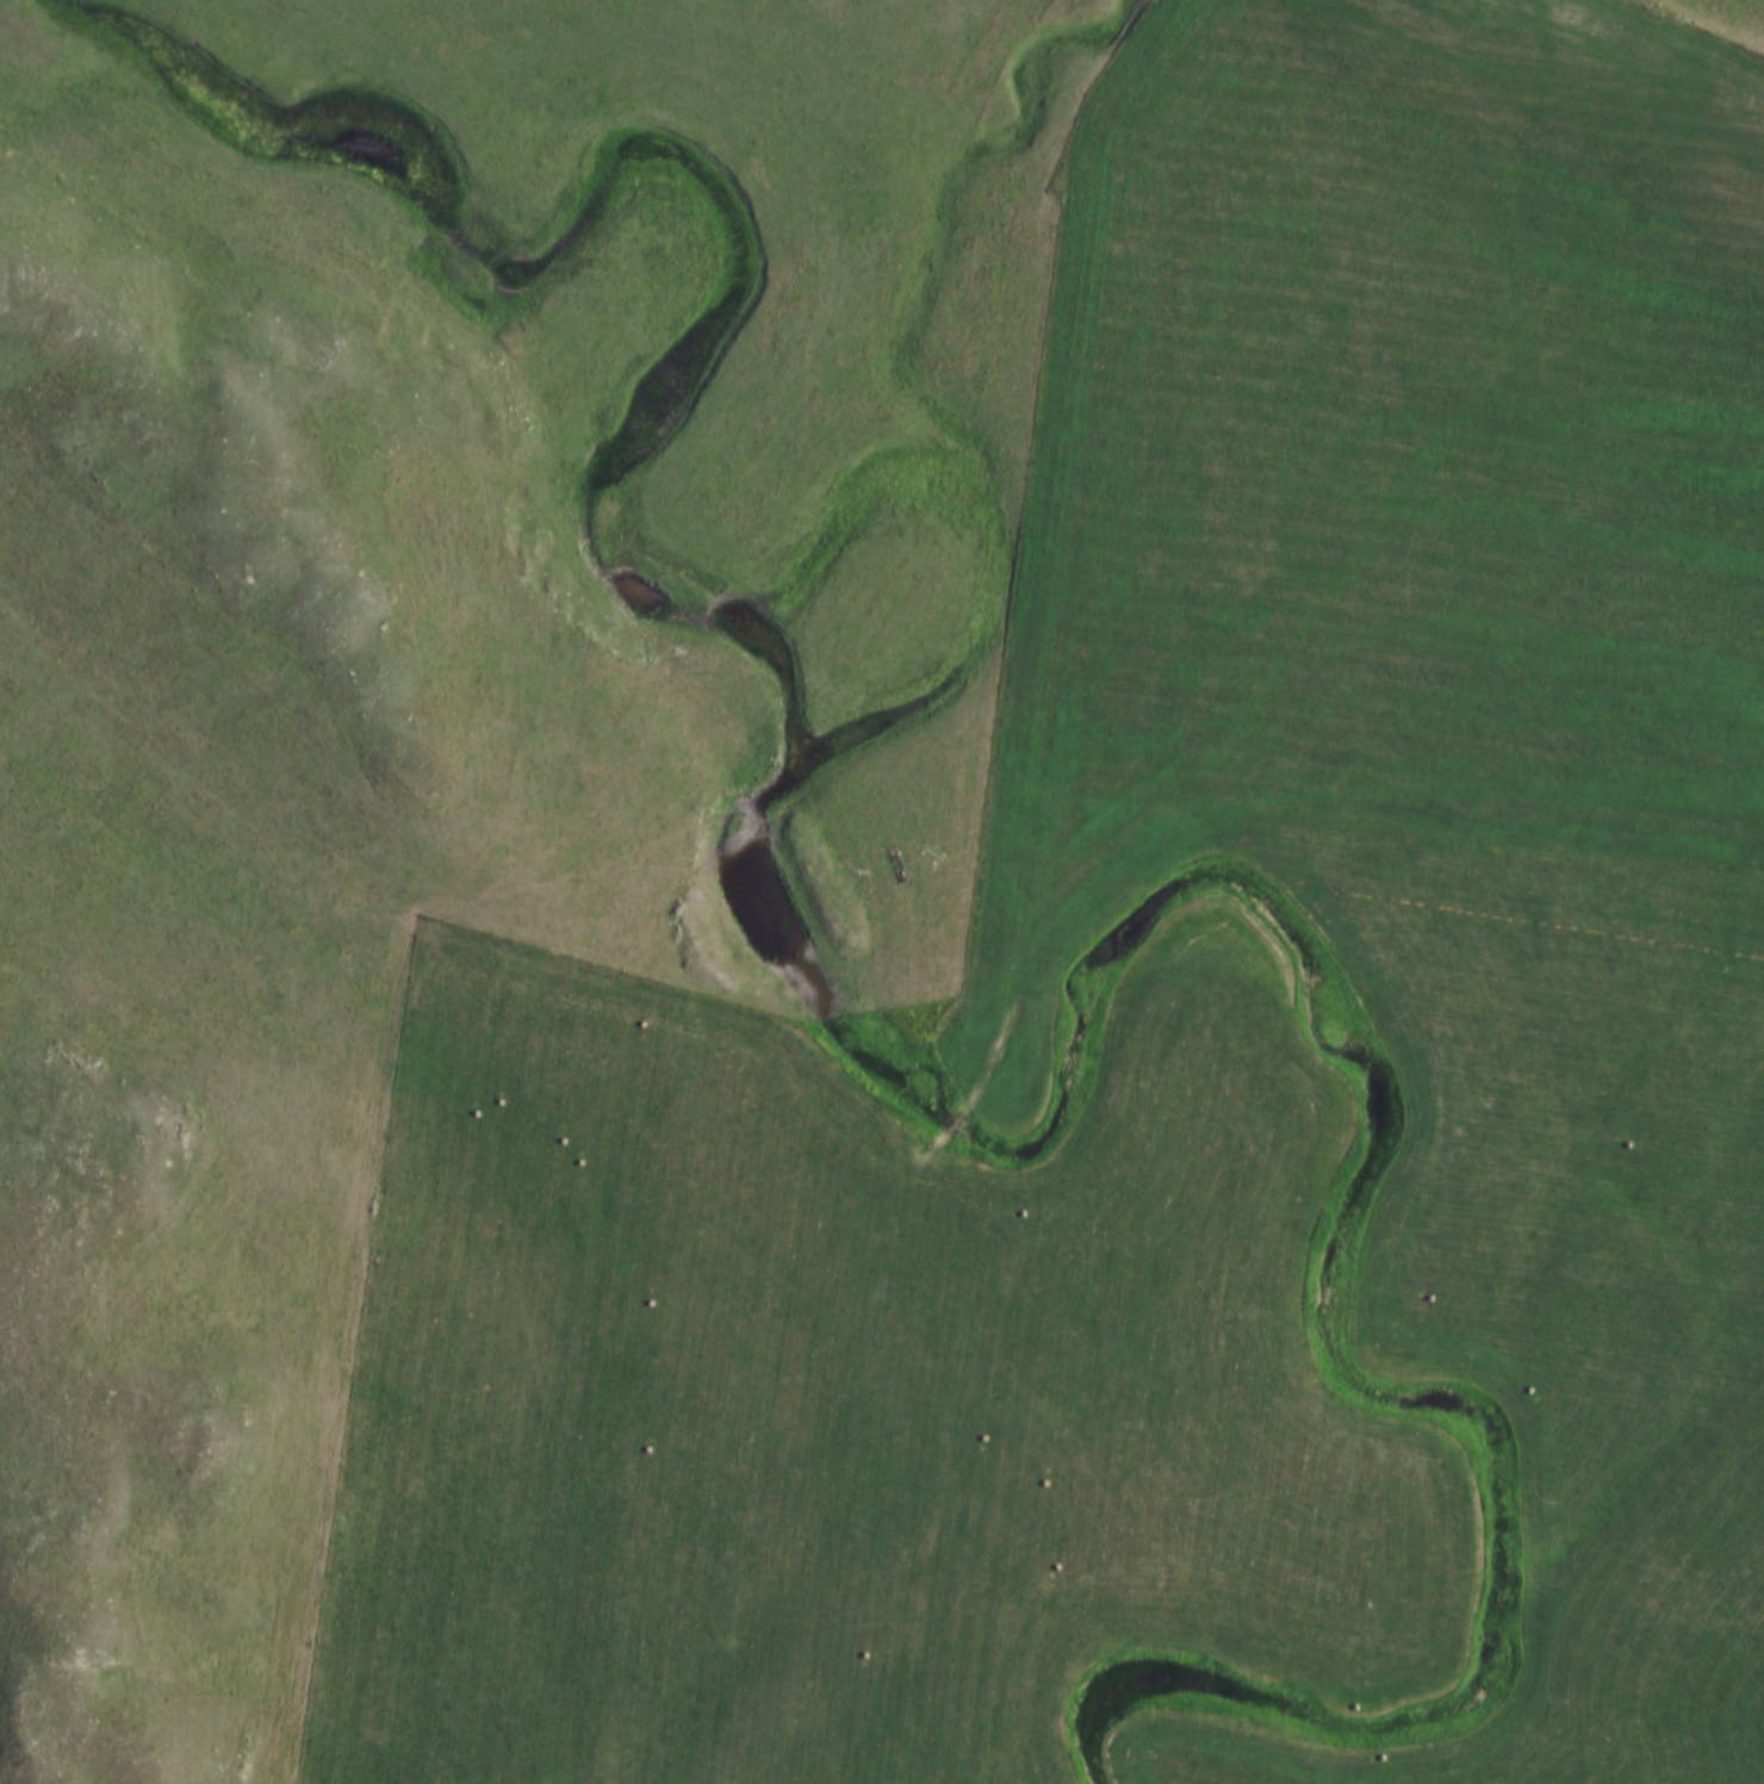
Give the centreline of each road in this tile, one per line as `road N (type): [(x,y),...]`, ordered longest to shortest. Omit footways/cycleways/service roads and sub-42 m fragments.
road 1 (track): [(0,1550),(739,1533),(1350,1404),(1763,1380)]

